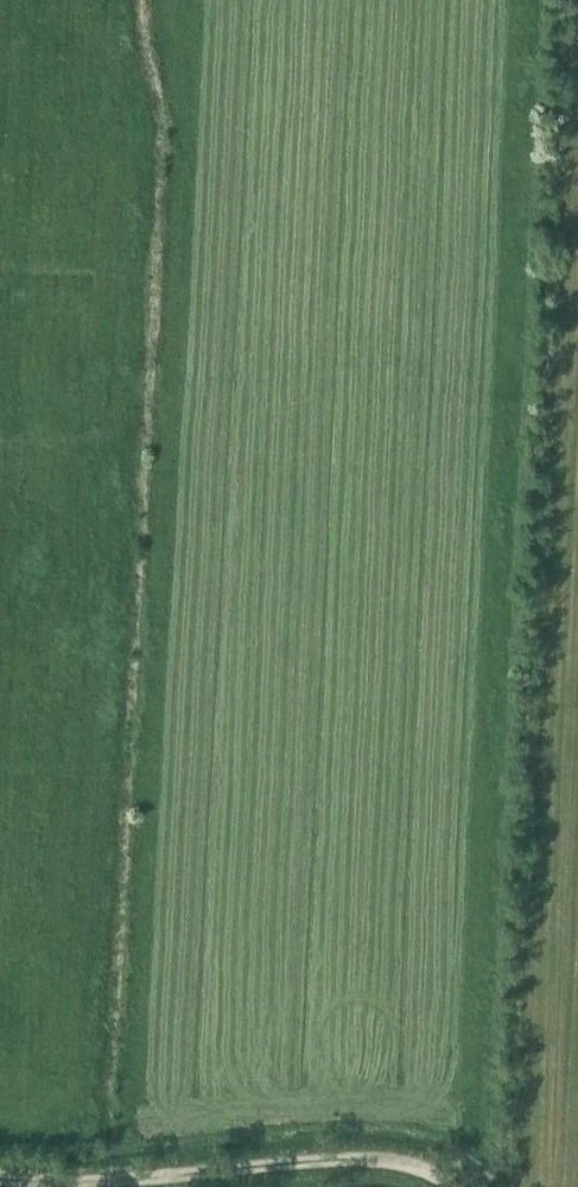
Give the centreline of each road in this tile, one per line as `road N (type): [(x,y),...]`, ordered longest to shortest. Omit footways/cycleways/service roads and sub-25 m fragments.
road 1 (track): [(454,1186),(449,1177),(392,1160),(121,1179),(0,1174)]

